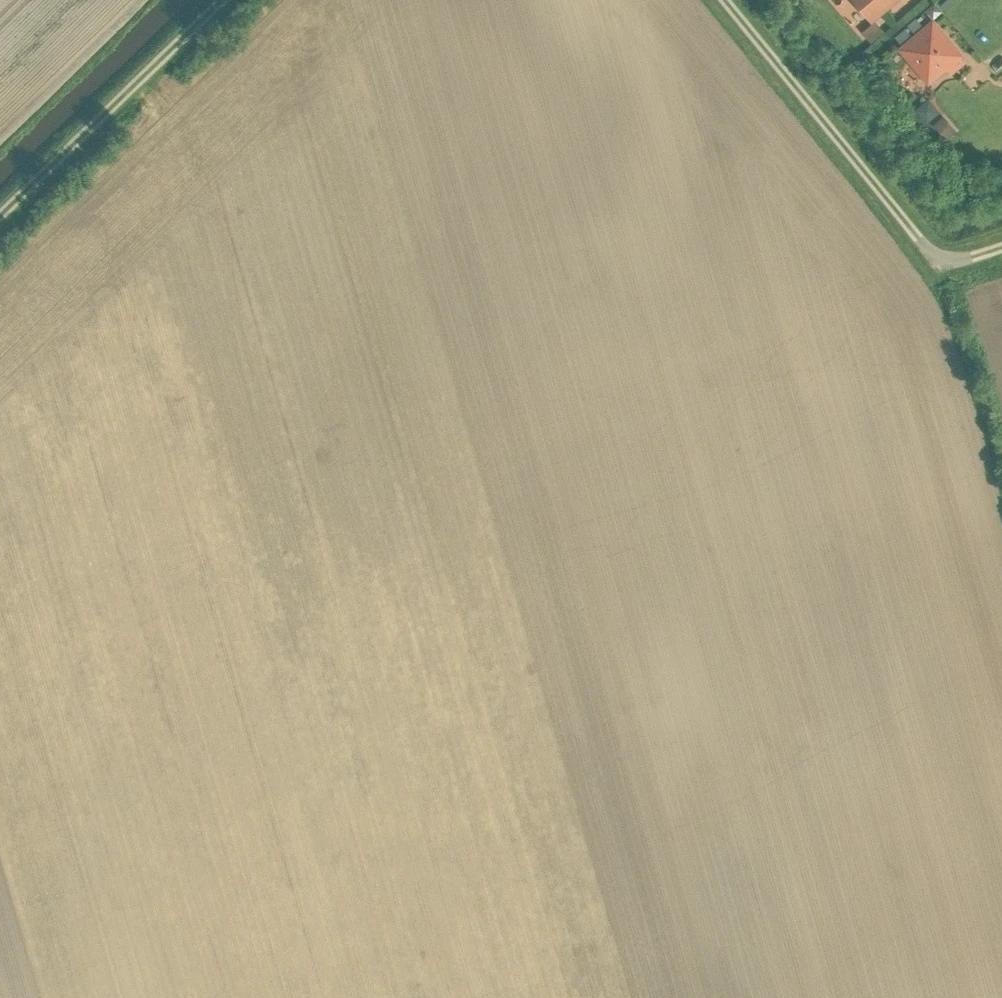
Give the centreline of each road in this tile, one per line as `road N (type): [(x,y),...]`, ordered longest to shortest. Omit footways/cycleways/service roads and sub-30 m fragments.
road 1 (unclassified): [(725,0),(939,262),(1001,243)]
road 2 (unclassified): [(0,217),(226,0)]

